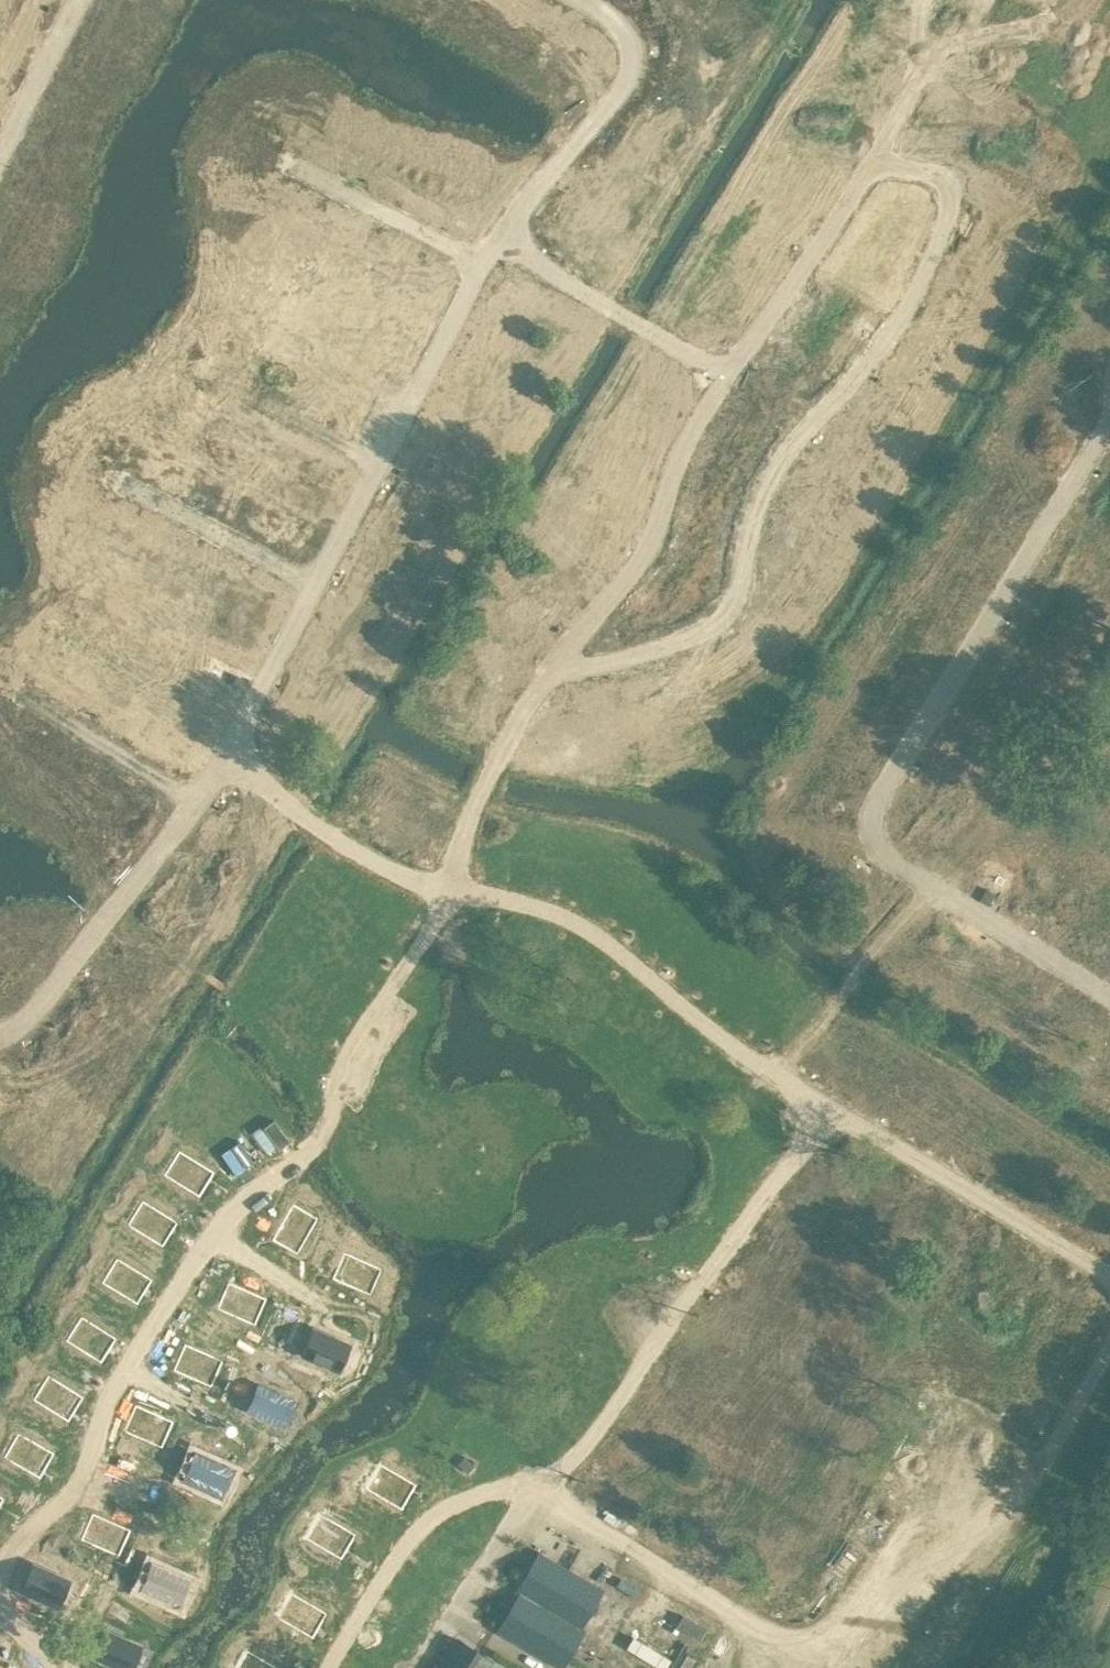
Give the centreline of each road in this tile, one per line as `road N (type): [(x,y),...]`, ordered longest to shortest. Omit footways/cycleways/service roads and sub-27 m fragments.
road 1 (residential): [(729,373),(863,176),(895,165),(937,178),(949,210),(939,247),(887,340),(785,450),(749,528),(724,616),(628,657),(554,667)]
road 2 (residential): [(928,885),(876,848),(871,813),(1109,425)]
road 3 (residential): [(541,1482),(568,1468),(826,1106)]
road 4 (residential): [(445,893),(411,962),(369,1015),(314,1148),(224,1218),(211,1239)]
road 5 (residential): [(778,1076),(612,945),(507,896),(445,893)]
road 6 (residential): [(1109,1345),(944,1651),(906,1667)]
road 7 (residential): [(846,1667),(541,1482)]
road 8 (residential): [(729,373),(685,444),(655,522),(615,592),(554,667)]
road 9 (residential): [(826,1106),(1109,1277)]
road 10 (residential): [(501,241),(634,62),(619,25),(581,0)]
road 11 (residential): [(0,1032),(25,1025),(197,803)]
road 12 (residential): [(332,1667),(428,1521),(467,1499),(541,1482)]
road 13 (residential): [(501,241),(729,373)]
road 14 (residential): [(445,893),(348,848),(229,761)]
road 15 (residential): [(554,667),(485,780),(445,893)]
road 16 (residential): [(928,885),(778,1076)]
road 17 (residential): [(126,1372),(78,1490),(25,1532),(0,1566)]
road 18 (residential): [(319,589),(122,484)]
road 19 (residential): [(487,268),(290,164)]
road 20 (residential): [(384,464),(487,268)]
road 21 (residential): [(1109,996),(928,885)]
road 22 (residential): [(197,803),(18,694)]
road 23 (residential): [(229,761),(319,589)]
road 24 (residential): [(81,0),(0,160)]
road 25 (residential): [(211,1239),(126,1372)]
road 26 (residential): [(319,589),(384,464)]
road 27 (residential): [(384,464),(263,404)]

